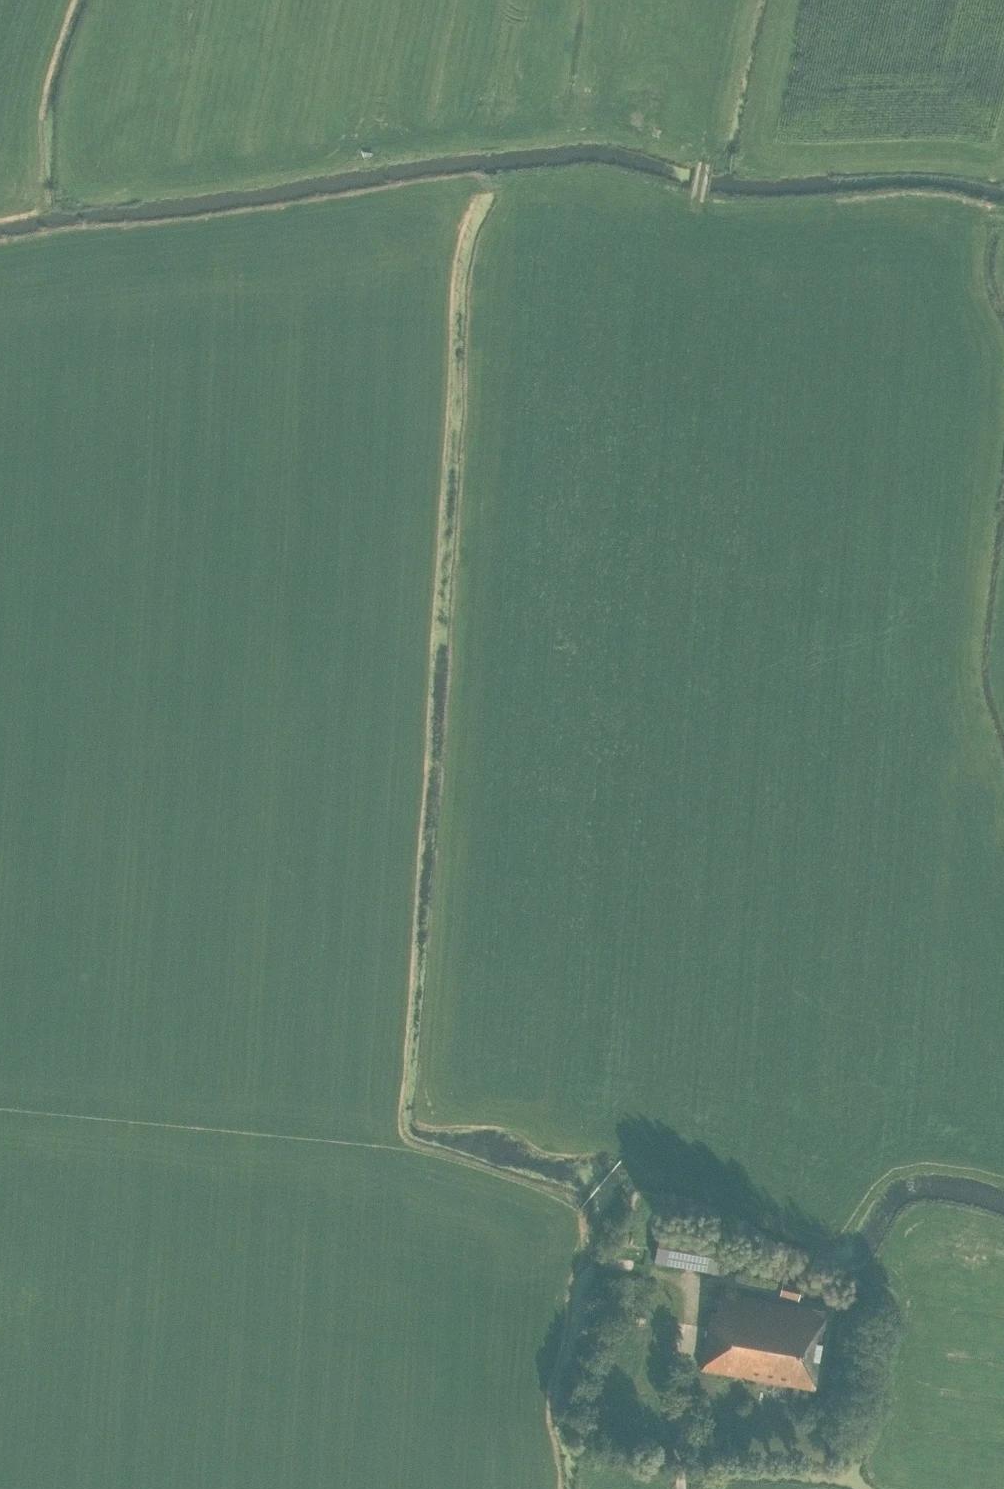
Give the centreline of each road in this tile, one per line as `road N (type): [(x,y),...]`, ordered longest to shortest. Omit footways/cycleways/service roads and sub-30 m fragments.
road 1 (track): [(682,1488),(695,1325)]

